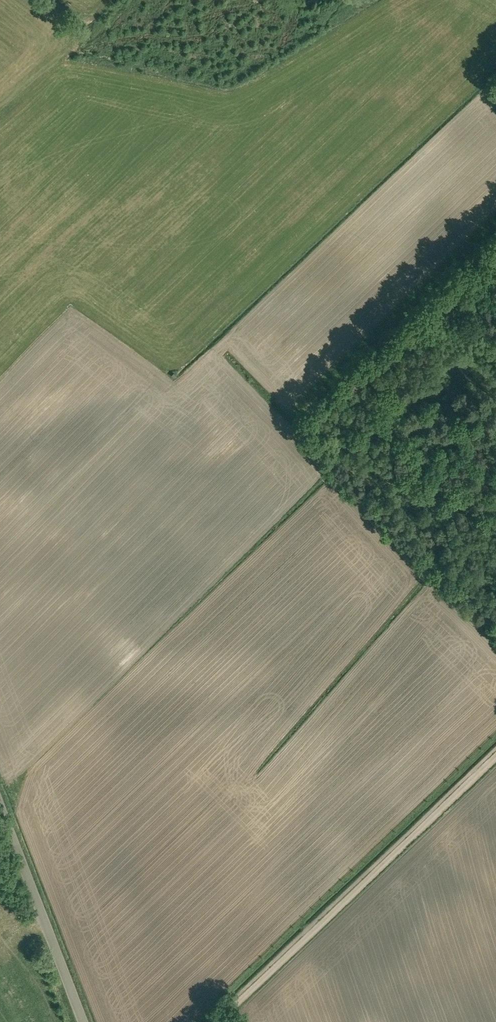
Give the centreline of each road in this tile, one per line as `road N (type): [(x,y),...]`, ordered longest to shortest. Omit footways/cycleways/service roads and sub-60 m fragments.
road 1 (track): [(495,757),(217,1021)]
road 2 (unclassified): [(81,1021),(0,810)]

